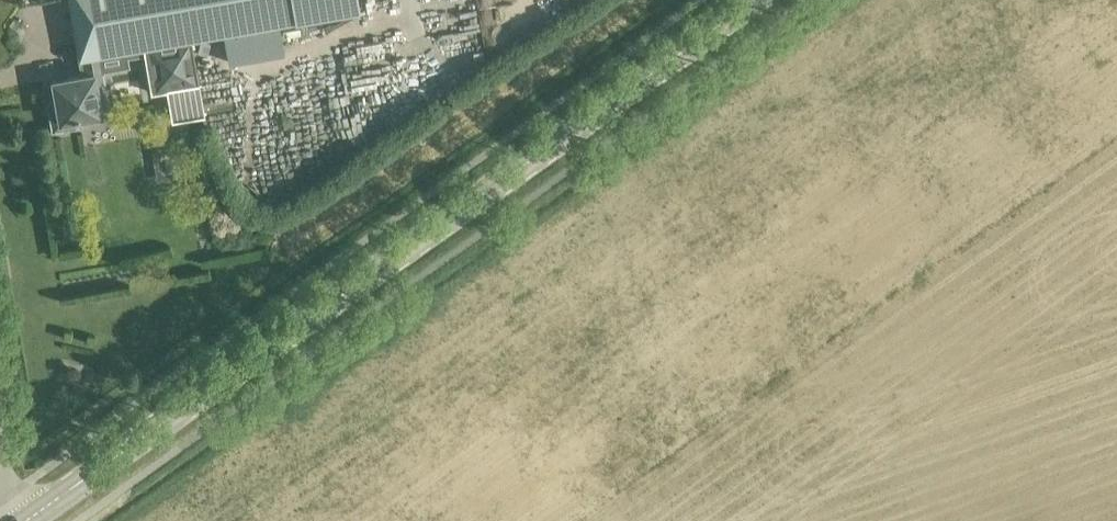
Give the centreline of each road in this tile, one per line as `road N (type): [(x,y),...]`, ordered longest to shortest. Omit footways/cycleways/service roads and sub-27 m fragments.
road 1 (secondary): [(29,520),(762,0)]
road 2 (residential): [(386,520),(747,250),(1109,176)]
road 3 (residential): [(1026,0),(1109,176)]

